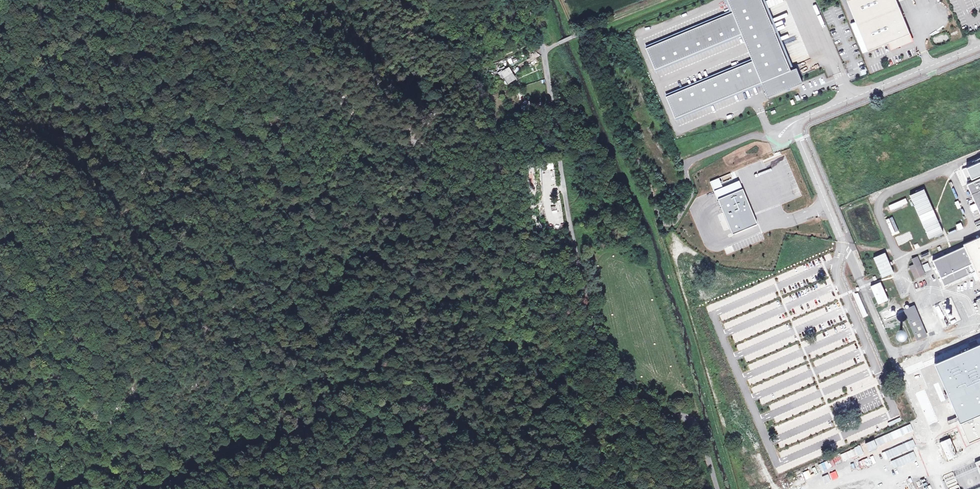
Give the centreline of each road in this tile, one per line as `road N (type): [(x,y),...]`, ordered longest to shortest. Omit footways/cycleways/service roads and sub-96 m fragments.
road 1 (unclassified): [(717,488),(699,427),(625,390),(603,366),(543,50),(523,0)]
road 2 (unclassified): [(979,45),(792,122)]
road 3 (unclassified): [(792,122),(840,236)]

